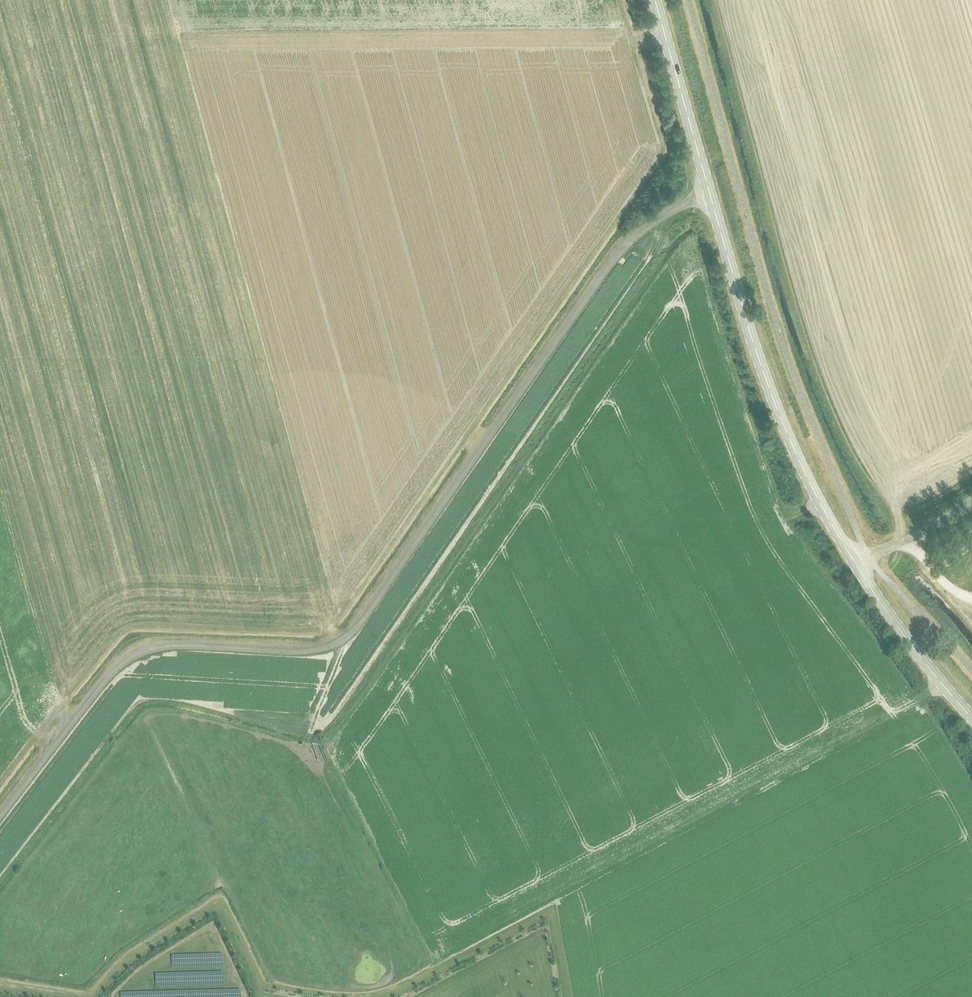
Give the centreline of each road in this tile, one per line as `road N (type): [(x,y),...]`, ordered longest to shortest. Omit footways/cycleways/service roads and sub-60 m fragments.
road 1 (unclassified): [(0,820),(137,650),(335,644),(626,243),(710,194)]
road 2 (secondary): [(854,563),(770,387),(710,194)]
road 3 (secondary): [(710,194),(655,0)]
road 4 (secondary): [(971,719),(854,563)]

